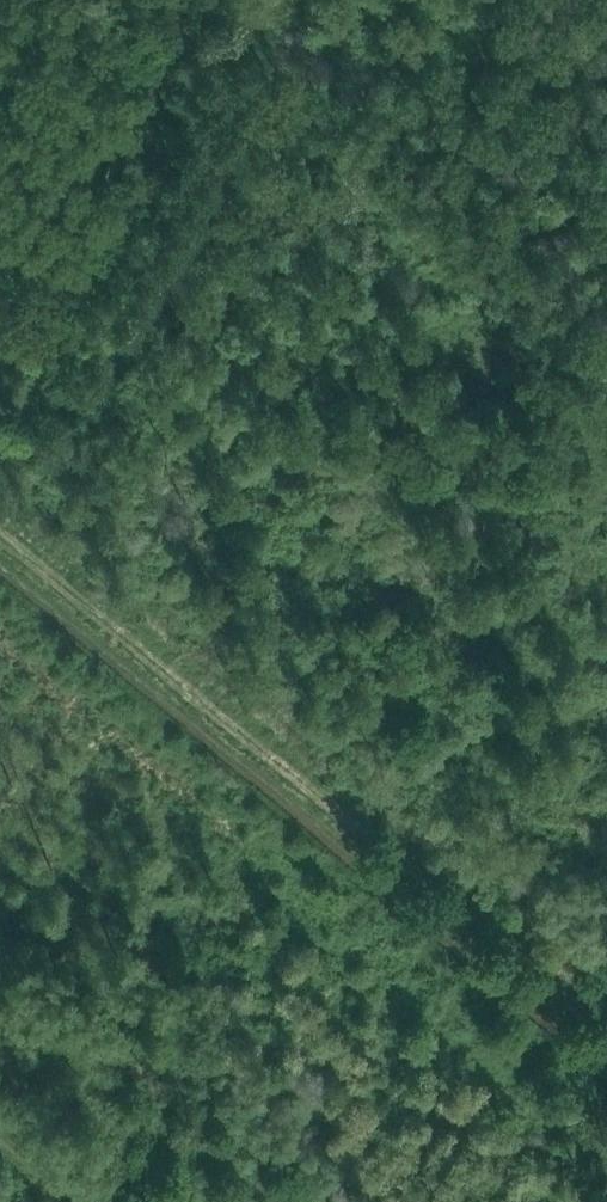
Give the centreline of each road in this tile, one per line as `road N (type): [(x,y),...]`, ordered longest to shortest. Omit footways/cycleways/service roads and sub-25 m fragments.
road 1 (track): [(606,1036),(0,529)]

